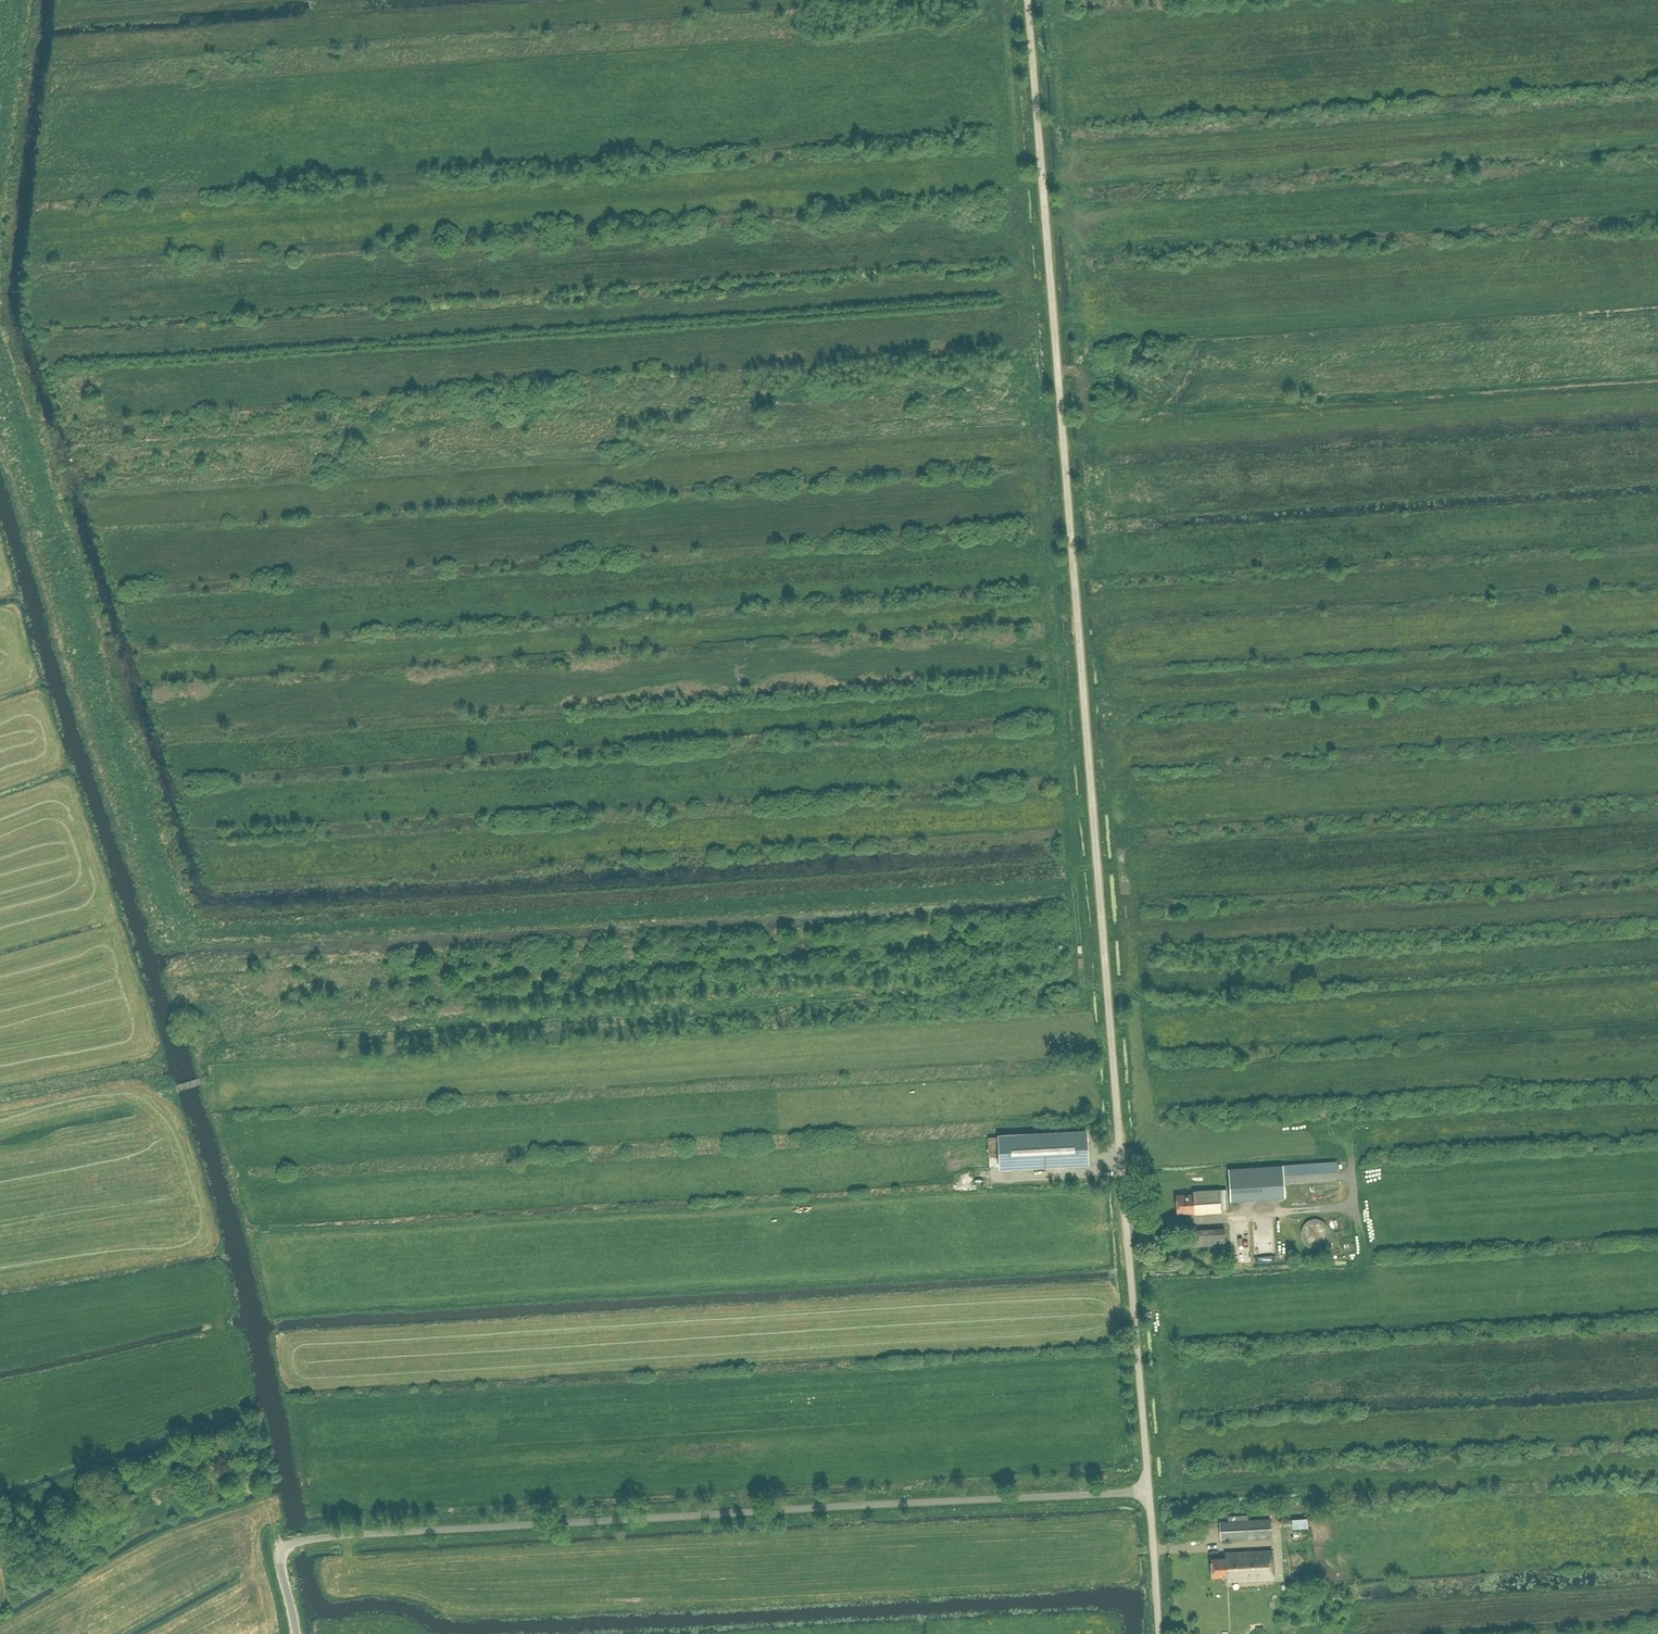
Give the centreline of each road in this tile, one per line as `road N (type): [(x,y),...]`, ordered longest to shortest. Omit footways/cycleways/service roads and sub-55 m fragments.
road 1 (unclassified): [(1149,1491),(1028,0)]
road 2 (unclassified): [(296,1633),(279,1560),(285,1546),(299,1541),(1149,1491)]
road 3 (unclassified): [(1158,1633),(1149,1491)]

